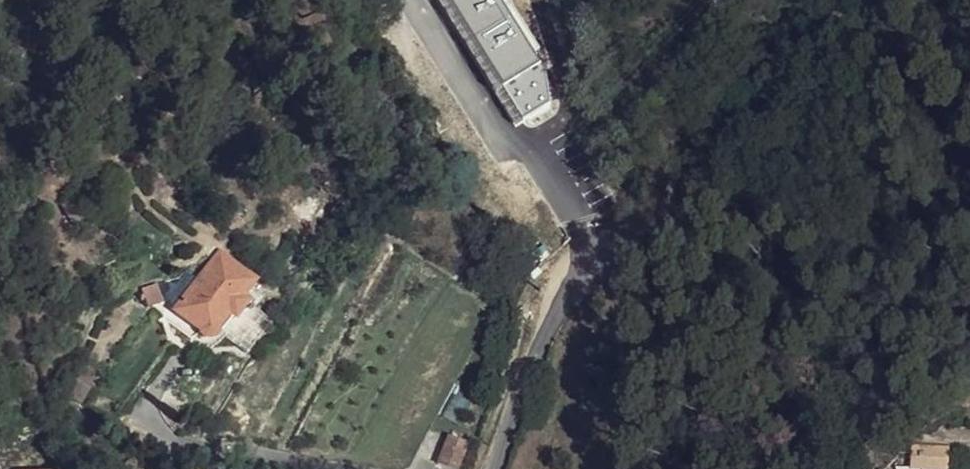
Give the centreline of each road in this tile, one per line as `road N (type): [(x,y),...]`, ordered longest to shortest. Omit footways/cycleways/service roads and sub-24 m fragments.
road 1 (residential): [(494,468),(566,292),(678,213),(816,0)]

